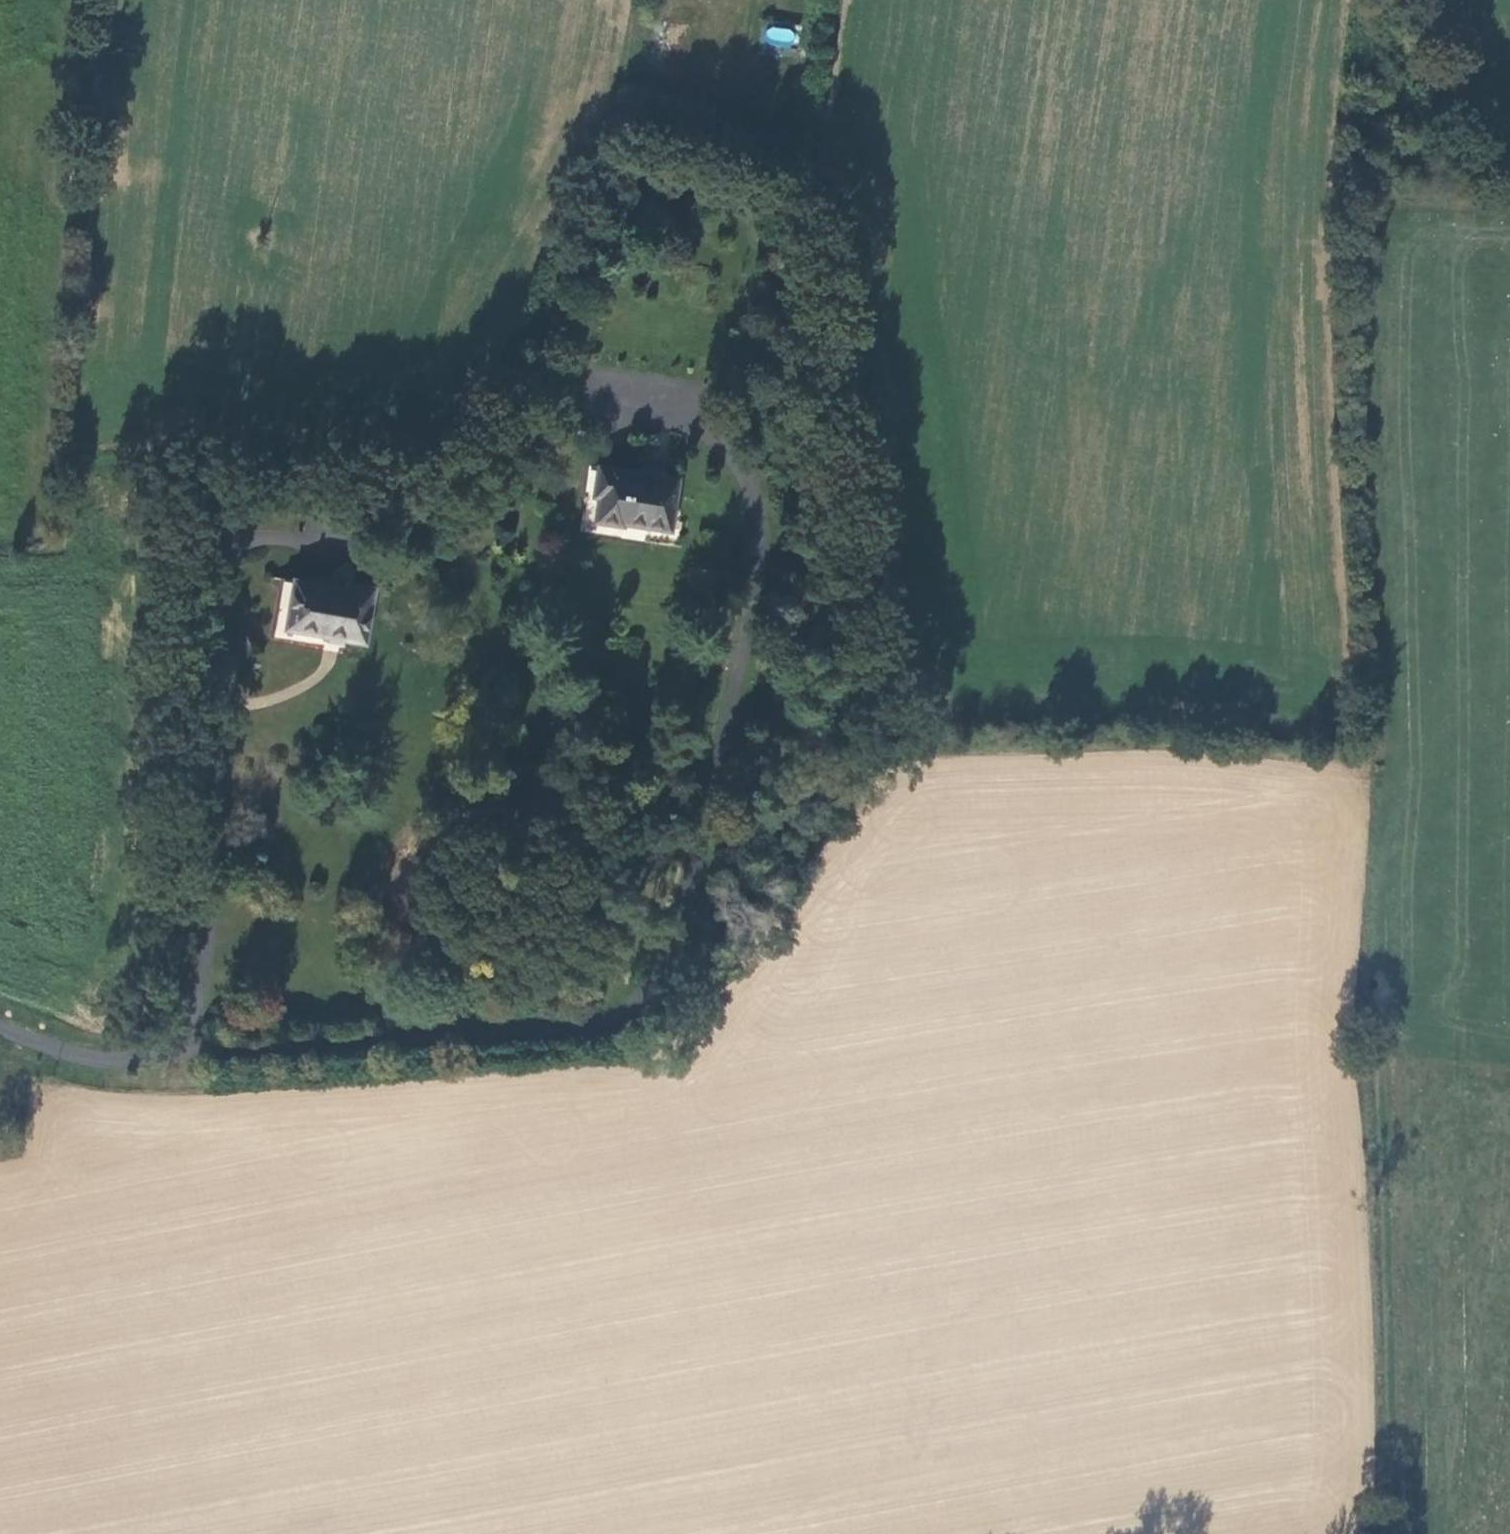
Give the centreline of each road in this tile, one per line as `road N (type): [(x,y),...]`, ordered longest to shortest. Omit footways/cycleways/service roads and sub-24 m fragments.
road 1 (track): [(692,628),(693,826),(680,888),(632,984),(530,1022),(389,1045),(92,1051),(0,1022)]
road 2 (track): [(200,1049),(233,736)]

